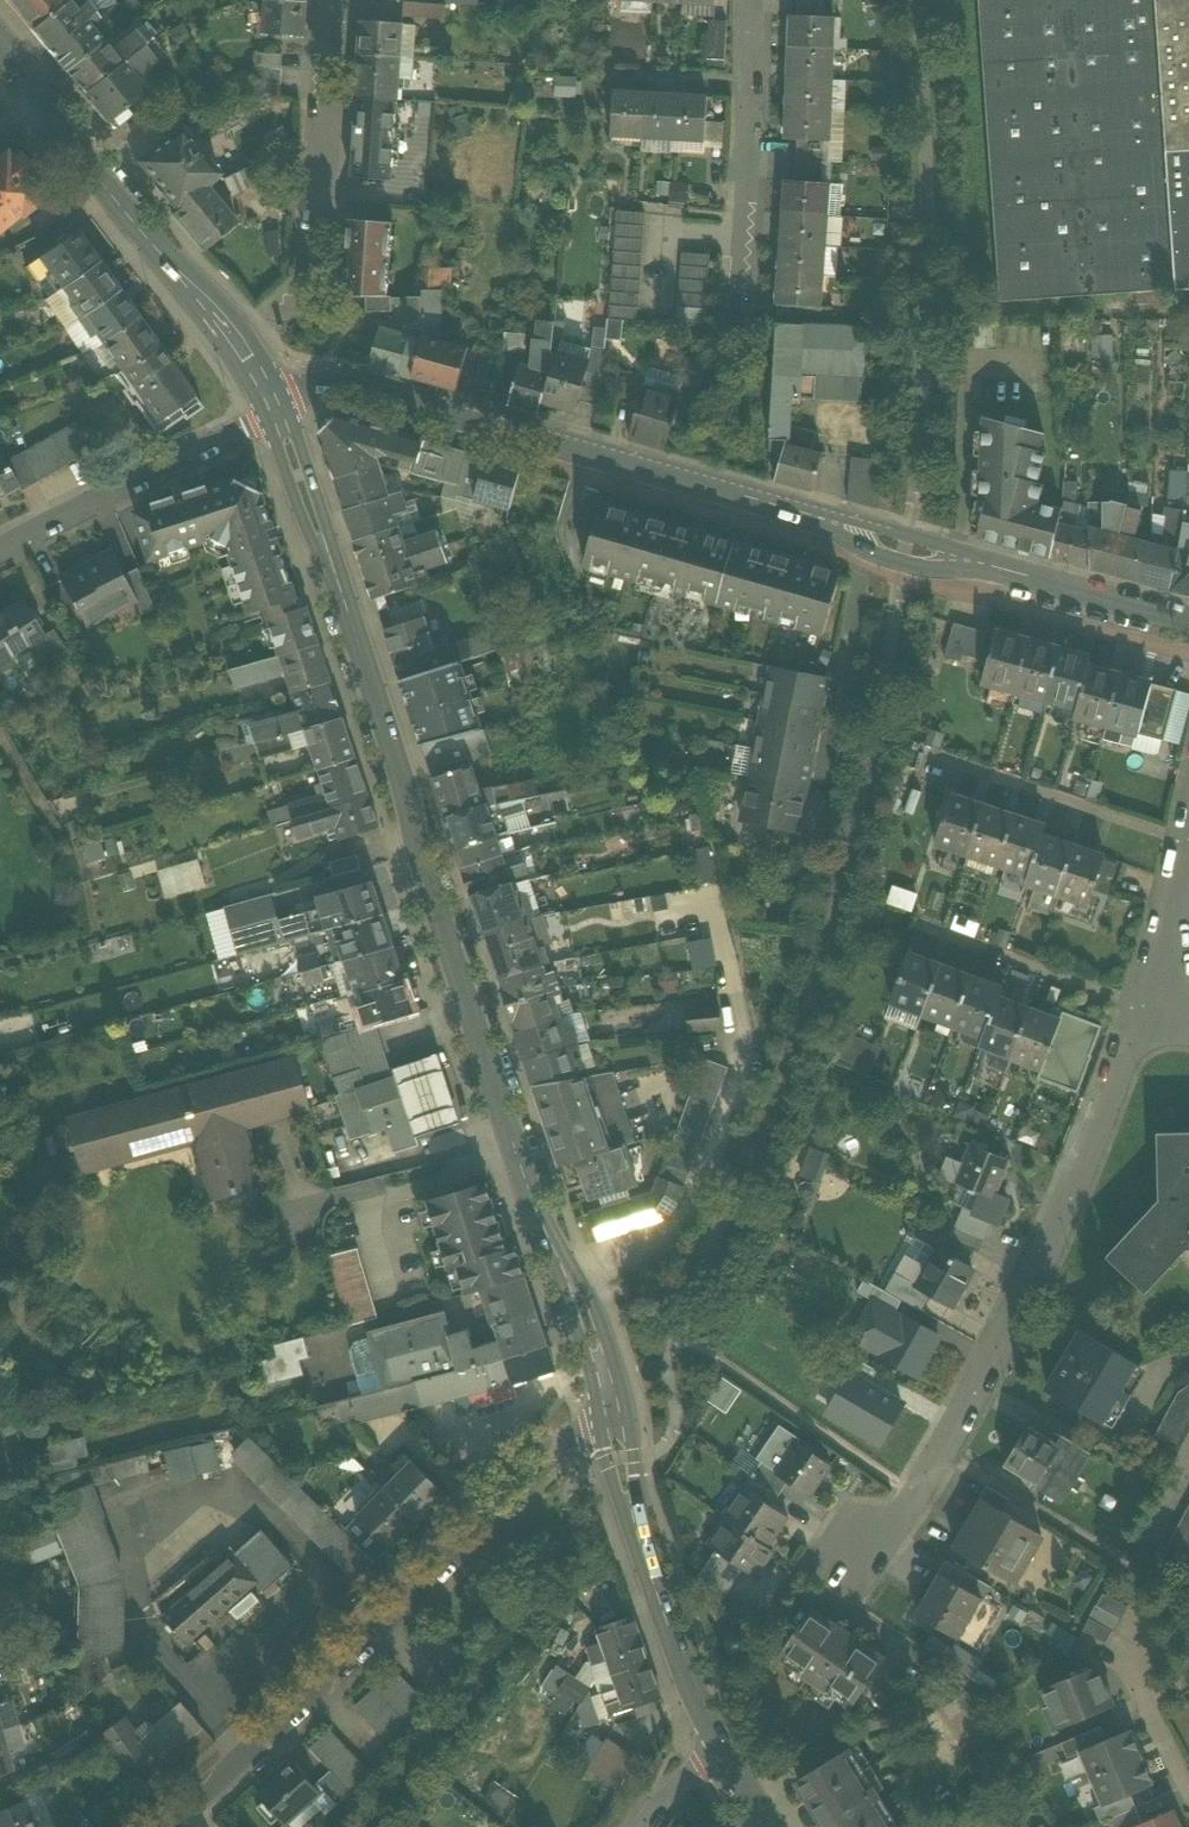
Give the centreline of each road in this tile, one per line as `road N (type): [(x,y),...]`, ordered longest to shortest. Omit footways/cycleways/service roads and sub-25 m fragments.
road 1 (secondary): [(283,405),(534,1202),(574,1278),(615,1415)]
road 2 (tertiary): [(1188,619),(375,391),(343,386),(283,405)]
road 3 (residential): [(1150,992),(1051,1239),(939,1446),(858,1573)]
road 4 (residential): [(157,1826),(311,1697),(534,1458),(615,1415)]
road 5 (secondary): [(0,43),(243,342),(283,405)]
road 6 (secondary): [(615,1415),(643,1545),(720,1747)]
road 7 (residential): [(0,554),(283,405)]
road 8 (residential): [(301,309),(331,0)]
road 9 (residential): [(752,0),(742,292)]
road 10 (residential): [(1188,1787),(1127,1663),(1138,1641)]
road 11 (residential): [(1188,852),(1150,992)]

